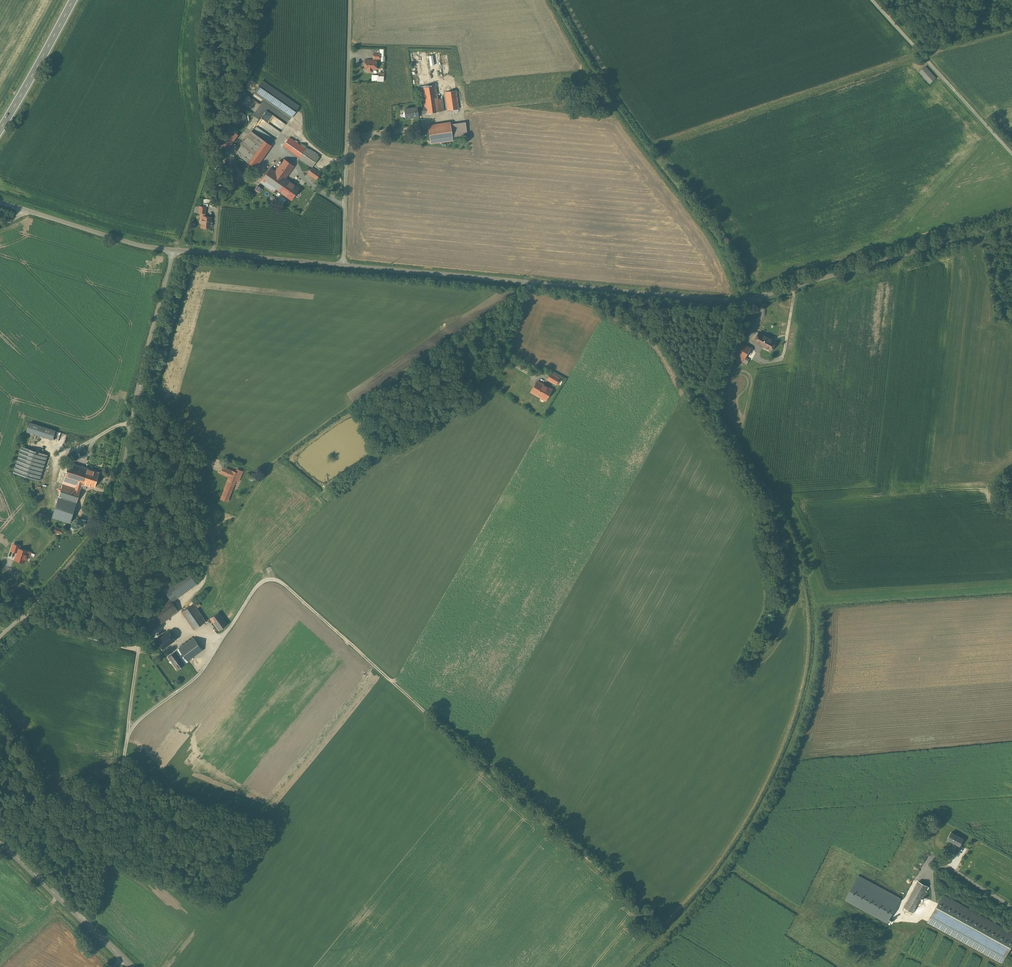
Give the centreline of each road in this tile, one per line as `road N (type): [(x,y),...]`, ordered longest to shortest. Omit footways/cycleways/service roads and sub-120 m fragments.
road 1 (unclassified): [(1011,223),(732,301),(343,265)]
road 2 (track): [(216,648),(257,586),(282,579),(647,913)]
road 3 (unclassified): [(0,638),(108,521),(175,250)]
road 4 (unclassified): [(343,265),(348,47)]
road 5 (track): [(88,927),(130,729)]
road 6 (track): [(1011,149),(876,0)]
road 7 (unclassified): [(175,250),(0,202)]
road 8 (tertiary): [(123,960),(0,841)]
road 9 (unclassified): [(343,265),(175,250)]
road 10 (secondary): [(74,0),(0,131)]
road 11 (track): [(140,648),(25,613)]

